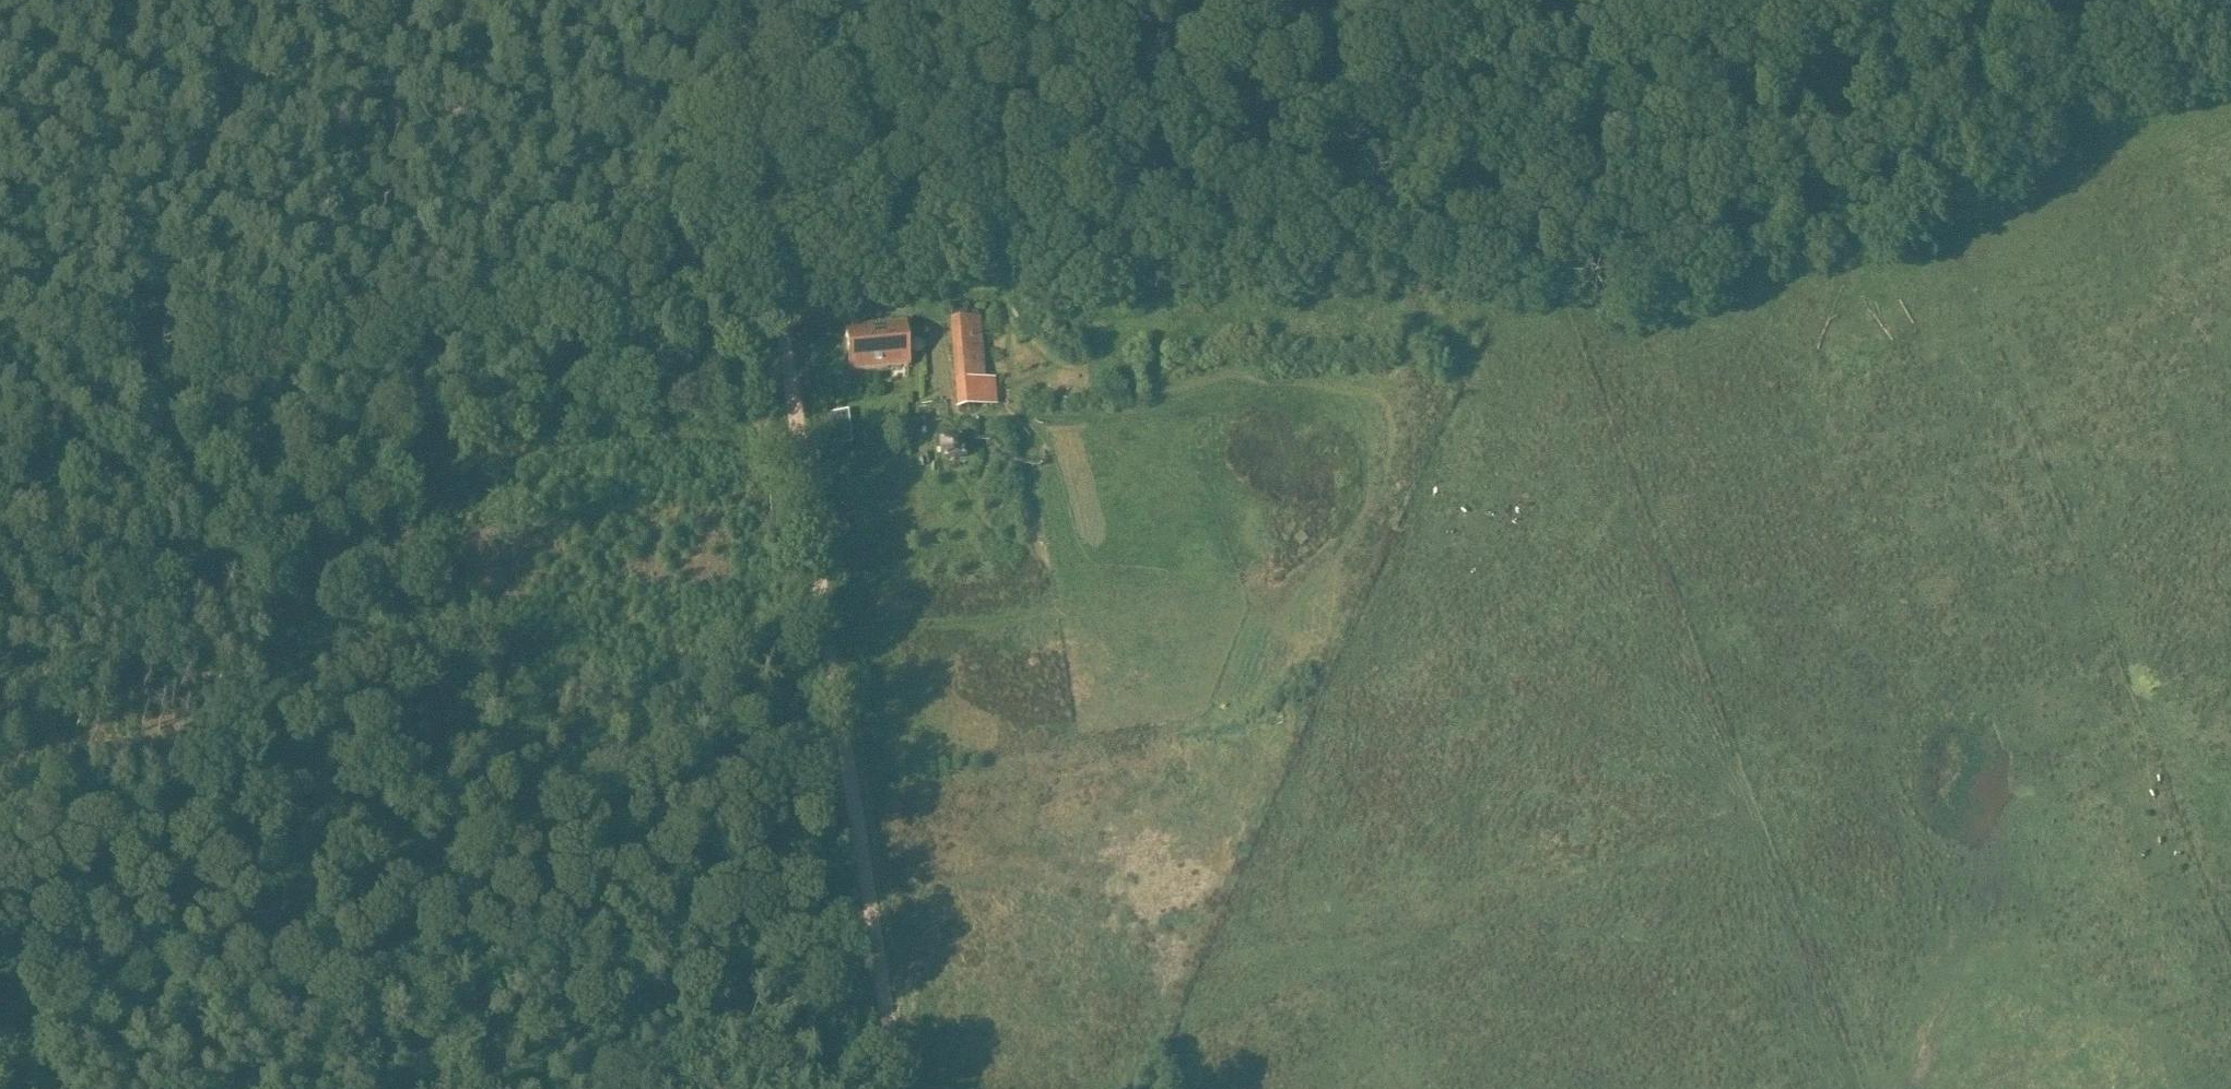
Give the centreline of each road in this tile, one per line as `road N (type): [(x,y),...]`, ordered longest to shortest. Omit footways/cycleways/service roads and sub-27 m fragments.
road 1 (track): [(895,1088),(778,386),(724,0)]

